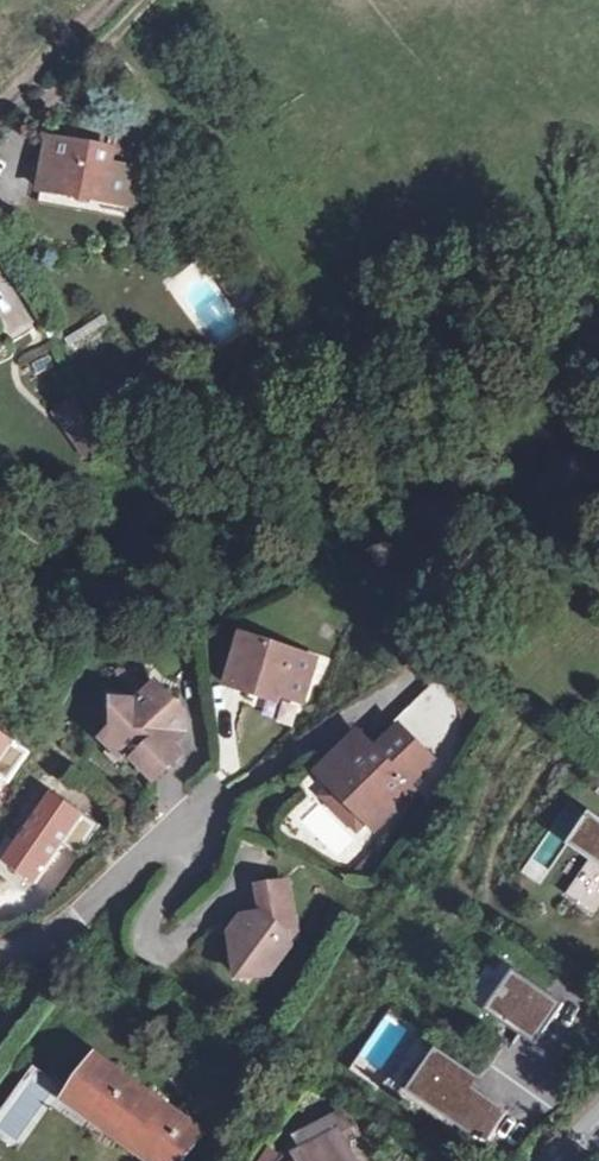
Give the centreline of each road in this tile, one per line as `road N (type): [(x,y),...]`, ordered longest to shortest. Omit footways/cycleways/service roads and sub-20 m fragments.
road 1 (residential): [(0,953),(46,933),(185,830)]
road 2 (track): [(109,0),(0,112)]

